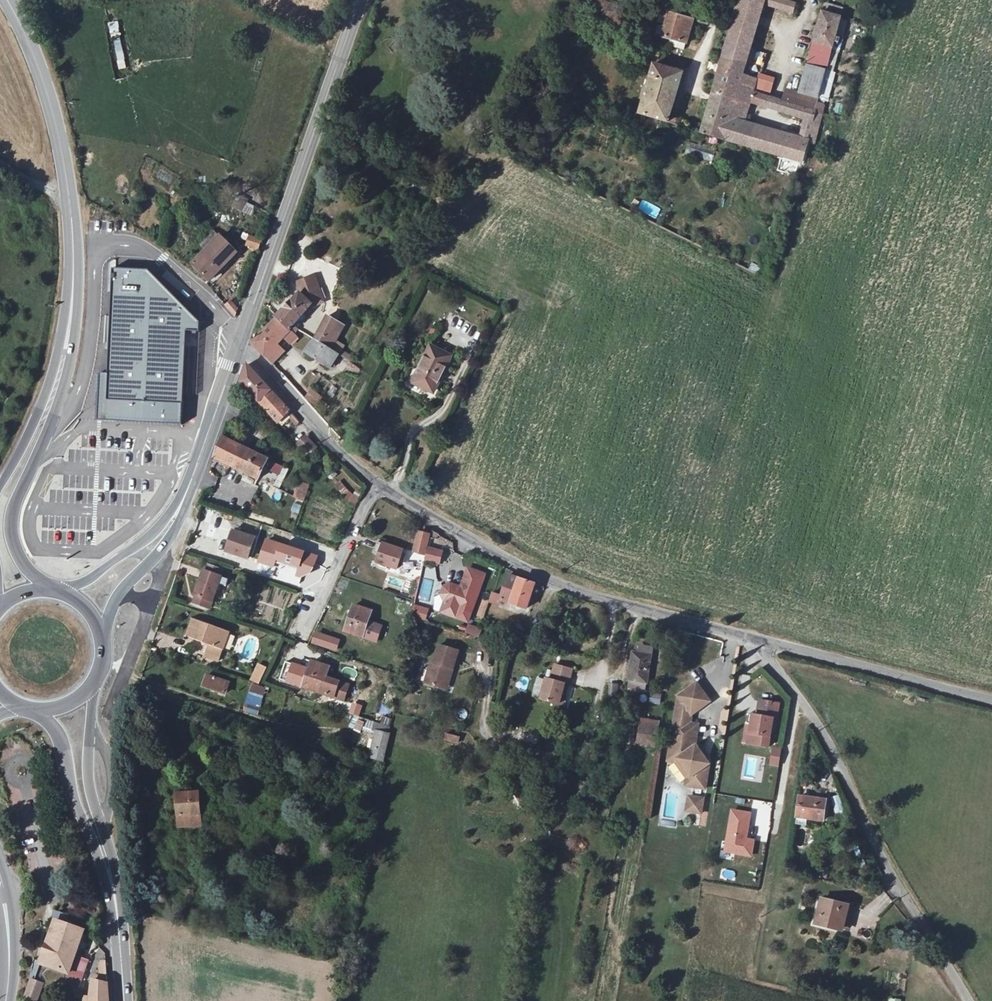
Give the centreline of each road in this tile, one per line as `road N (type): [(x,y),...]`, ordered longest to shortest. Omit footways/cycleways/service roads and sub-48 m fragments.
road 1 (unclassified): [(240,340),(345,458),(478,548),(558,585),(750,639)]
road 2 (unclassified): [(750,639),(831,748),(971,1000)]
road 3 (primary): [(52,399),(74,291),(71,208),(46,92),(10,0)]
road 4 (primary): [(362,0),(240,340)]
road 5 (unclassified): [(750,639),(991,699)]
road 6 (primary): [(38,587),(12,534),(52,399)]
road 7 (primary): [(240,340),(176,520)]
road 8 (secondary): [(106,867),(87,769),(93,680)]
road 9 (secondary): [(38,710),(57,733),(74,800),(106,867)]
road 10 (primary): [(176,520),(61,591)]
road 11 (primary): [(99,631),(176,520)]
road 12 (secondary): [(124,1000),(119,912),(106,867)]

